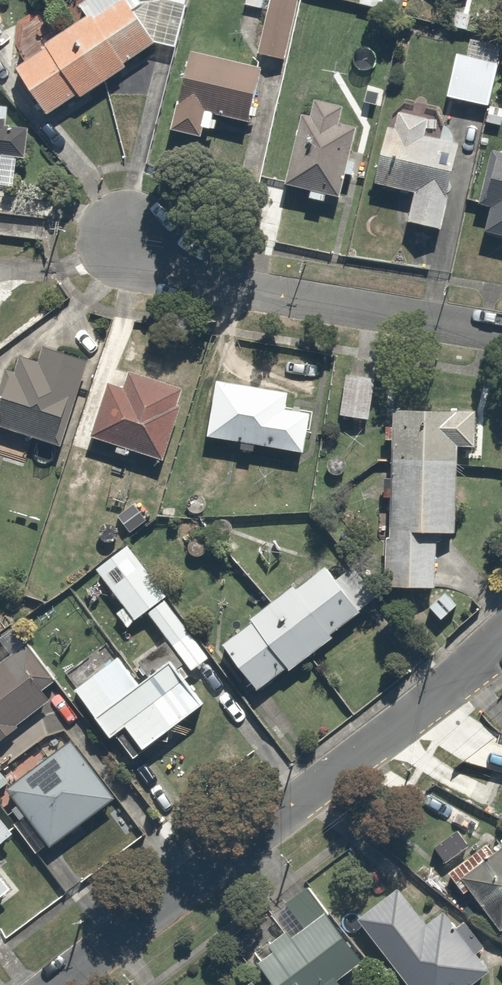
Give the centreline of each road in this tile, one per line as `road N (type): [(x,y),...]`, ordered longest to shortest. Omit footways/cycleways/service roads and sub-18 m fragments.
road 1 (residential): [(501,641),(60,984)]
road 2 (residential): [(501,333),(199,283),(135,242)]

